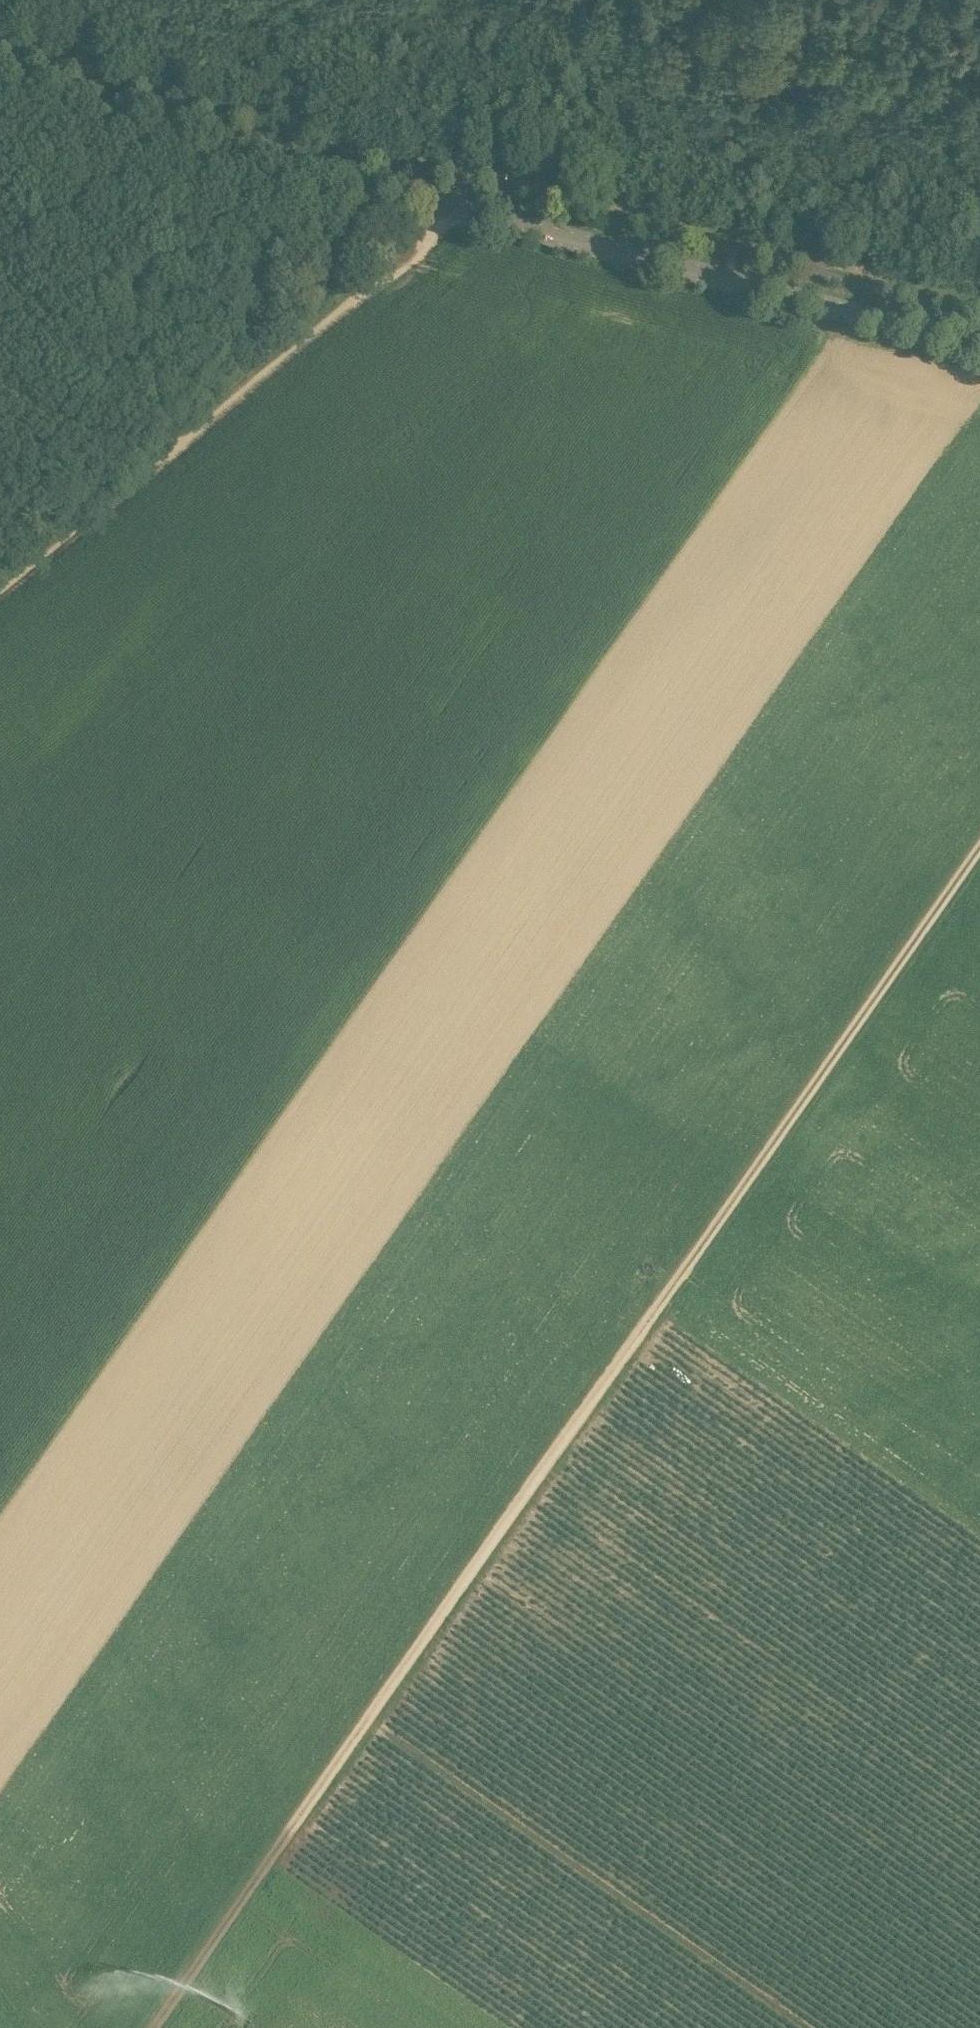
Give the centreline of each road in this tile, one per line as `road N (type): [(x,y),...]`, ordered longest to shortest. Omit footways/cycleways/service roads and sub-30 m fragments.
road 1 (track): [(149,2027),(979,846)]
road 2 (tertiary): [(979,347),(0,89)]
road 3 (track): [(0,586),(463,210)]
road 4 (track): [(282,162),(288,134),(259,0)]

